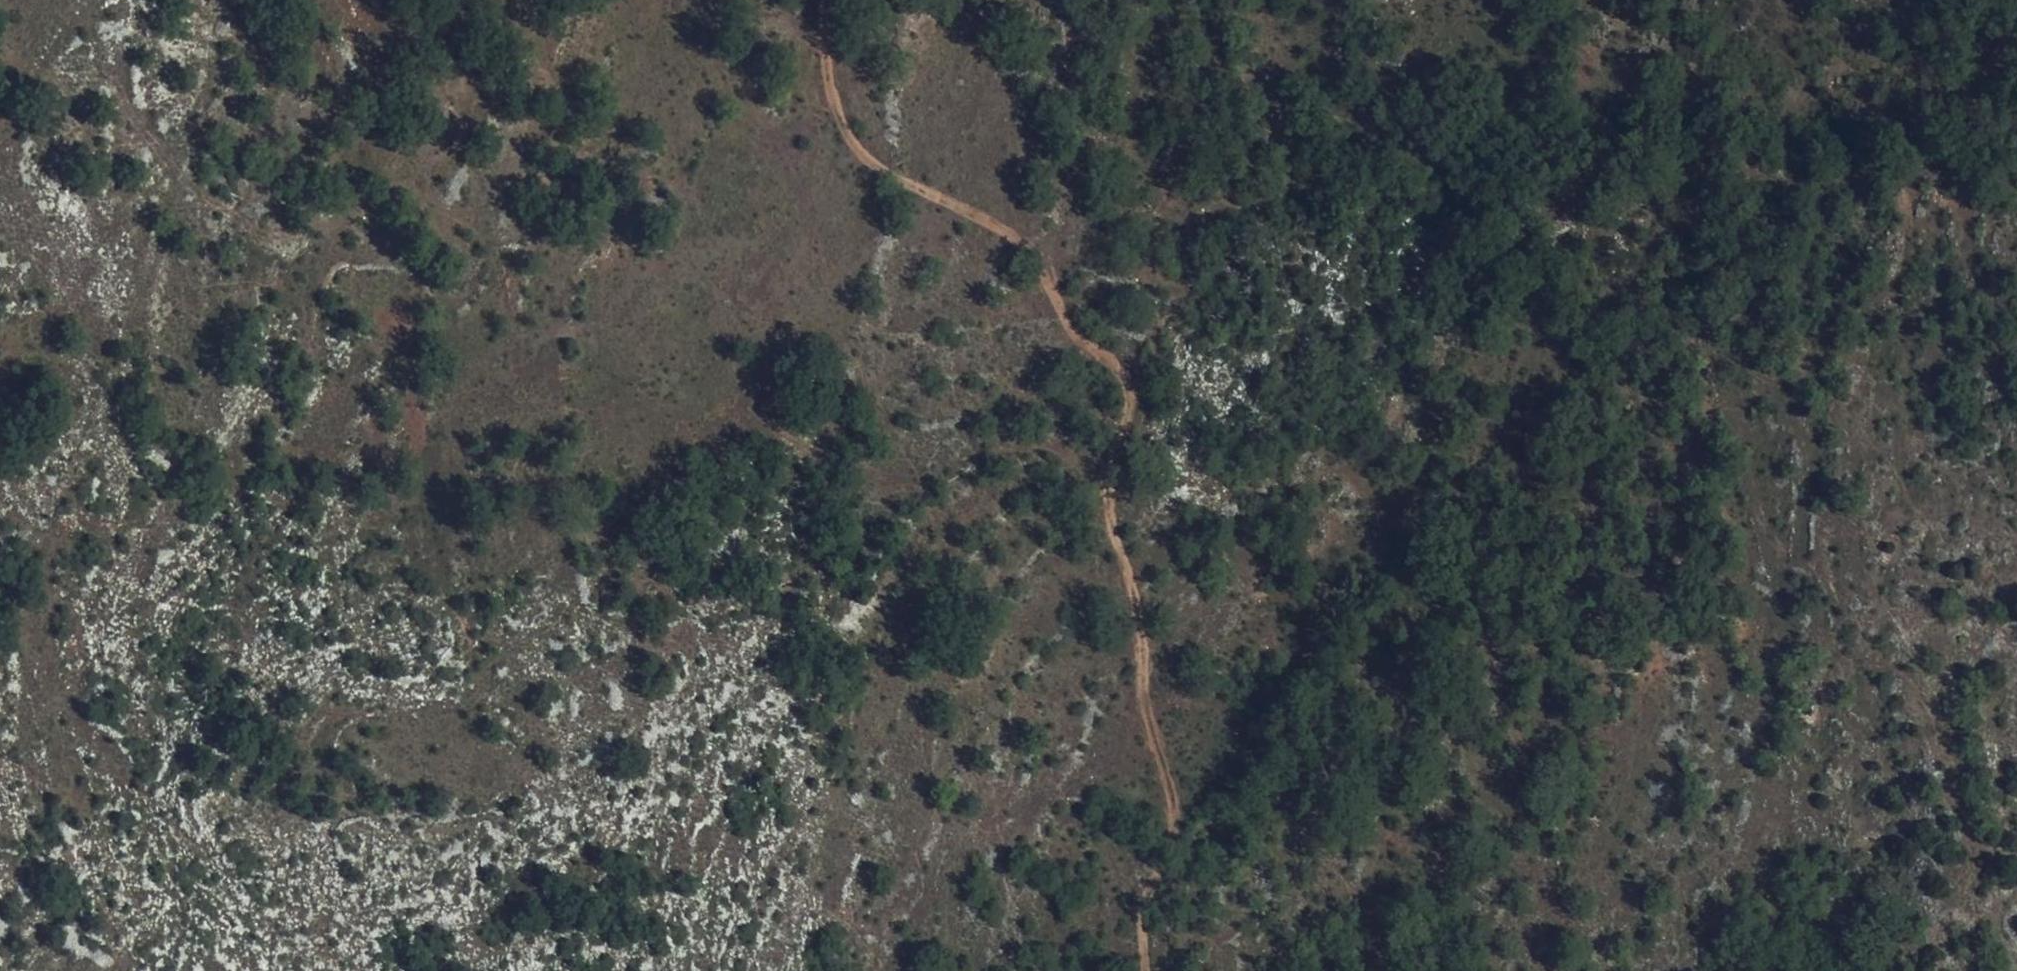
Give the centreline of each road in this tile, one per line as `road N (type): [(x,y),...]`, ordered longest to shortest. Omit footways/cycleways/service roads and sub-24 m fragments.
road 1 (track): [(1147,970),(1147,917),(1178,830),(1145,713),(1147,654),(1132,563),(1111,512),(1136,398),(1073,328),(1026,247),(859,151),(835,89),(825,22),(831,0)]

